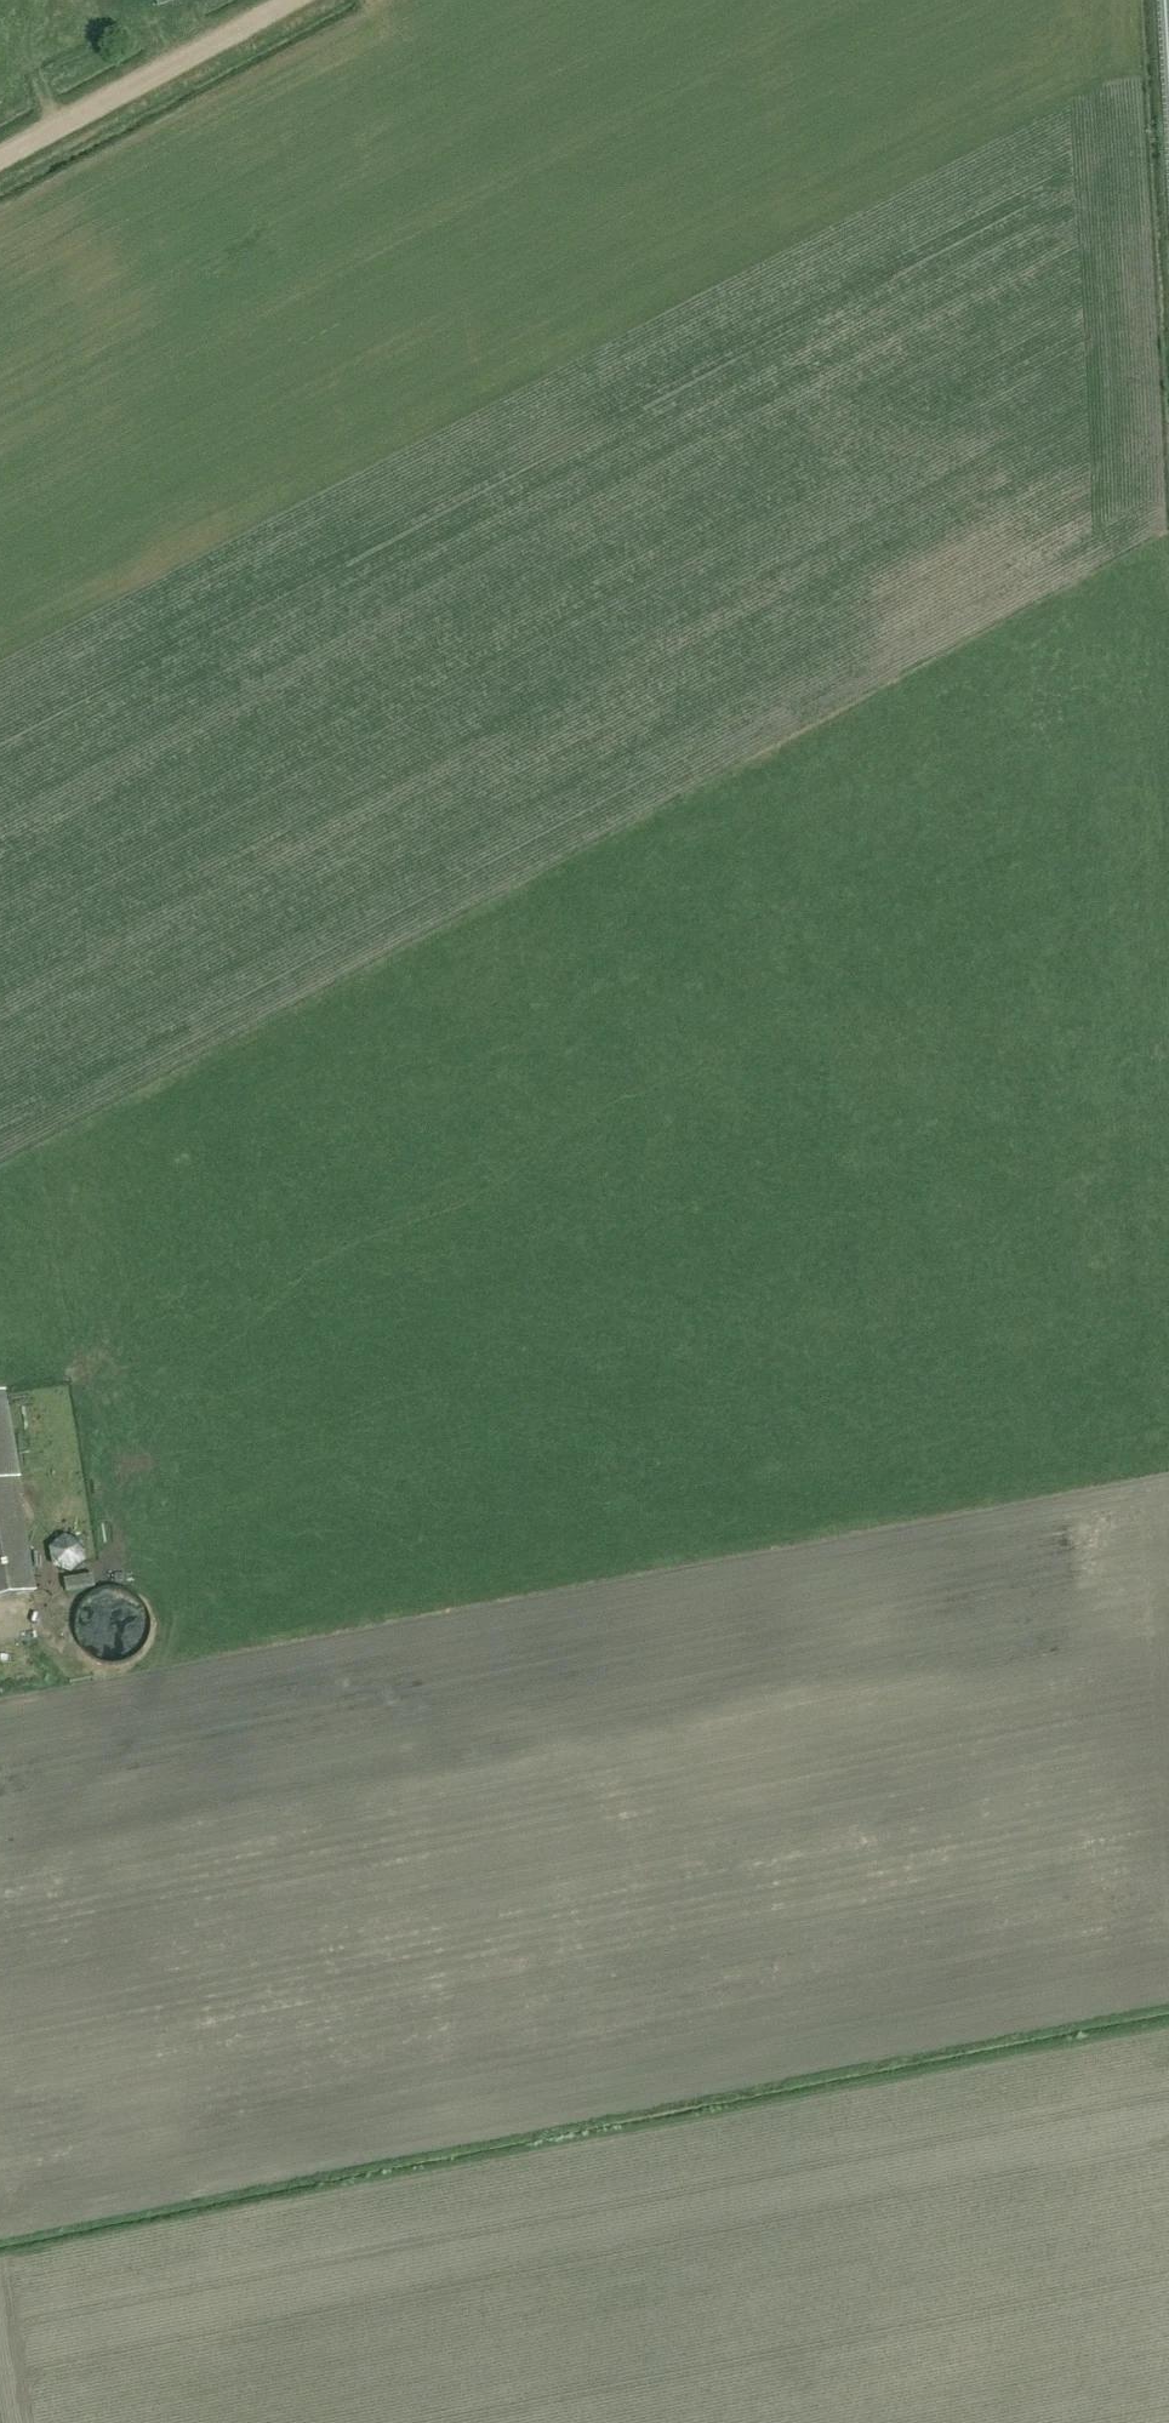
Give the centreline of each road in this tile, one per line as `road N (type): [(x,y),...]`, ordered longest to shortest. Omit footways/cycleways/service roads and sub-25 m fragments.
road 1 (track): [(0,160),(293,0)]

